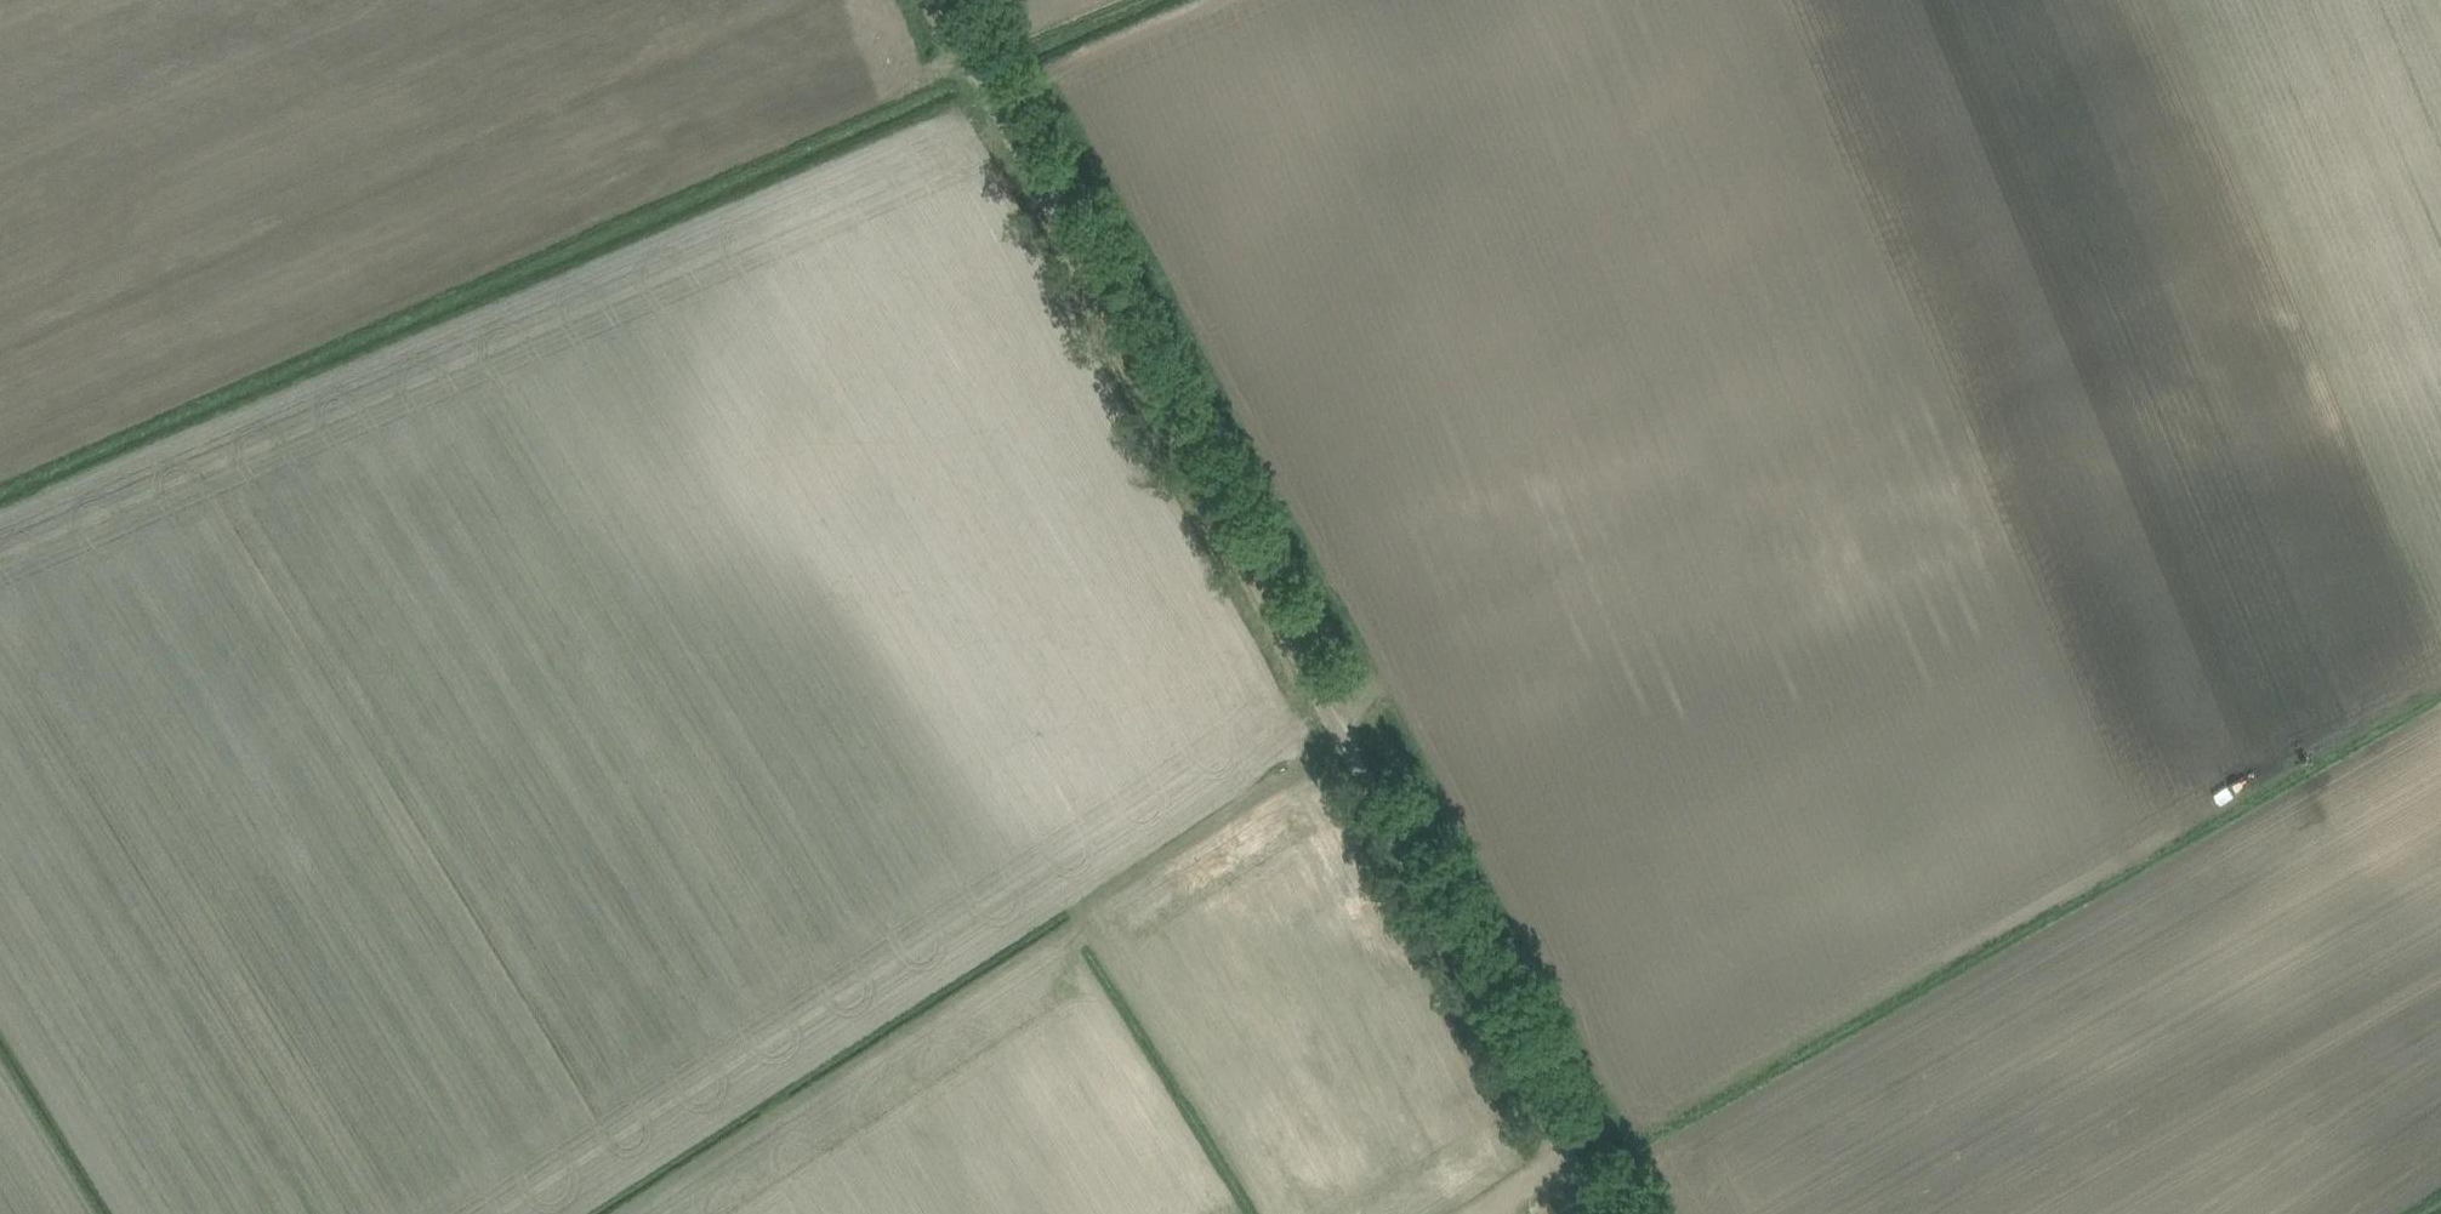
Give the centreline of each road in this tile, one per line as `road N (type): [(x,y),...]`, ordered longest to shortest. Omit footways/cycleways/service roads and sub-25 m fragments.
road 1 (unclassified): [(1601,1213),(940,0)]

